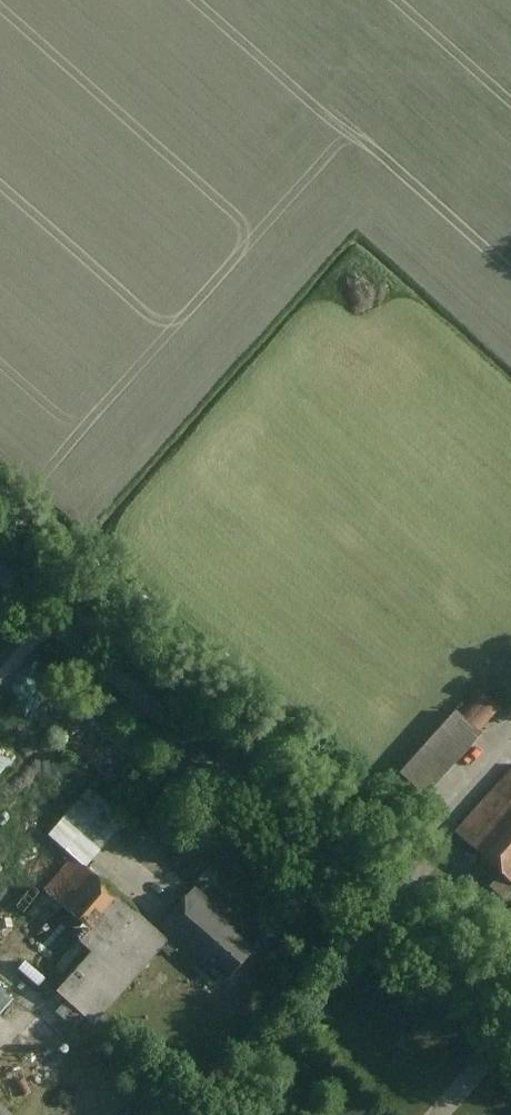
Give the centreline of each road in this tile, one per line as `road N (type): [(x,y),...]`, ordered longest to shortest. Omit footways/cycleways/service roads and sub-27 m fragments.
road 1 (residential): [(0,581),(510,1001)]

